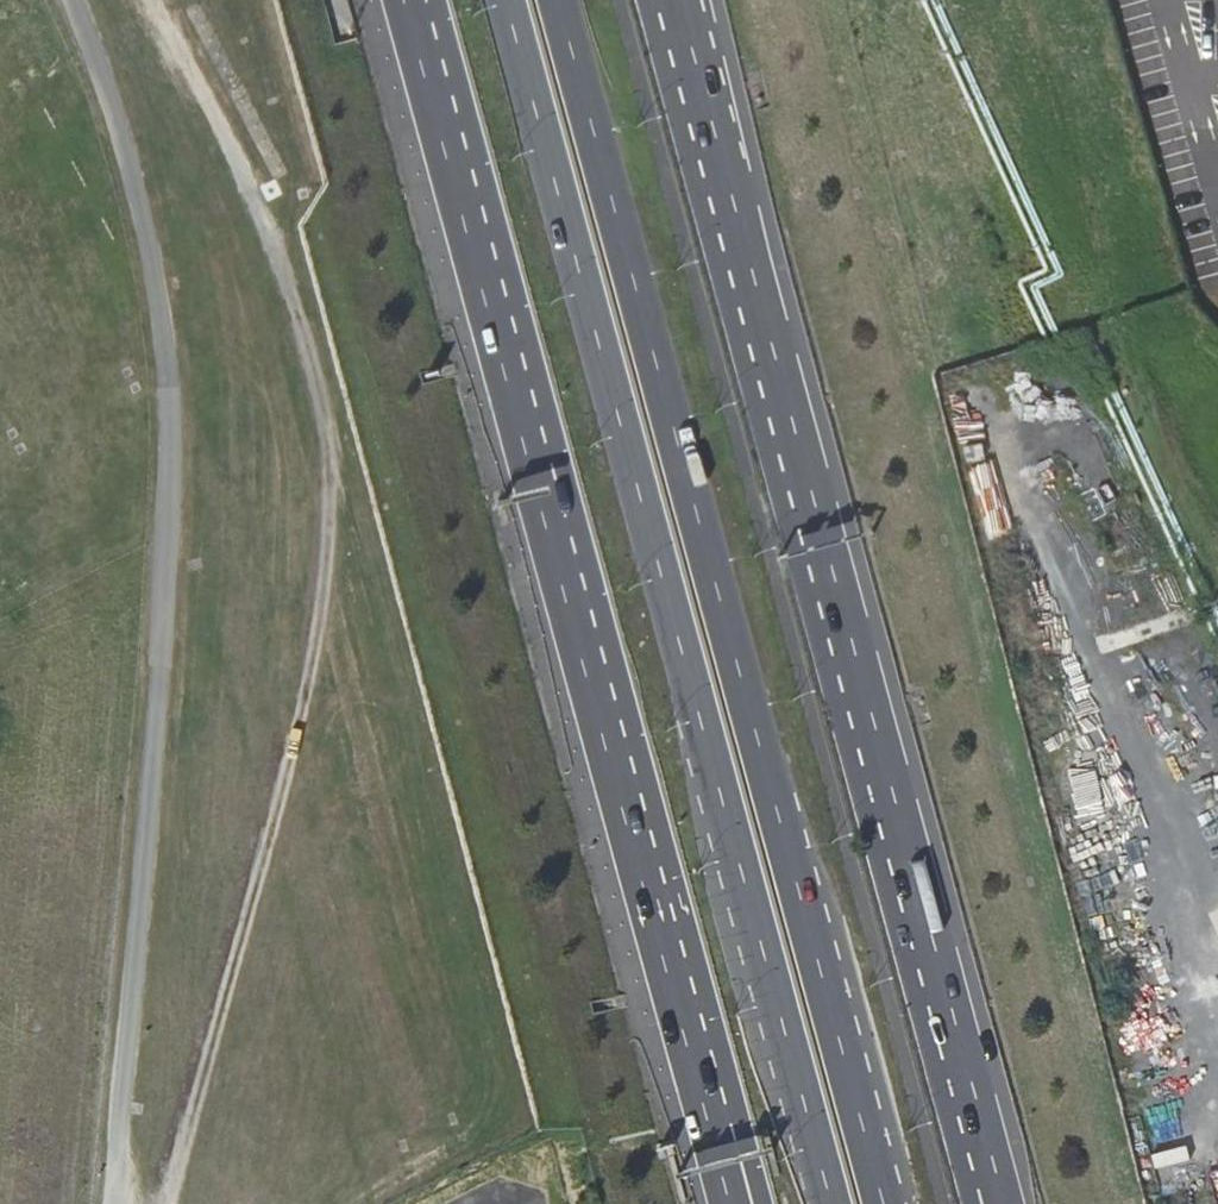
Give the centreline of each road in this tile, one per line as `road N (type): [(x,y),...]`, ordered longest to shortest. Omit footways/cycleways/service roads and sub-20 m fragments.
road 1 (track): [(151,0),(270,228),(329,460),(326,574),(294,747),(162,1203)]
road 2 (trunk): [(884,1203),(558,0)]
road 3 (trunk): [(505,0),(829,1203)]
road 4 (trunk): [(975,1098),(679,0)]
road 5 (trunk): [(405,0),(694,1069)]
road 6 (trunk): [(694,1069),(732,1102),(763,1203)]
road 7 (trunk): [(694,1069),(730,1203)]

